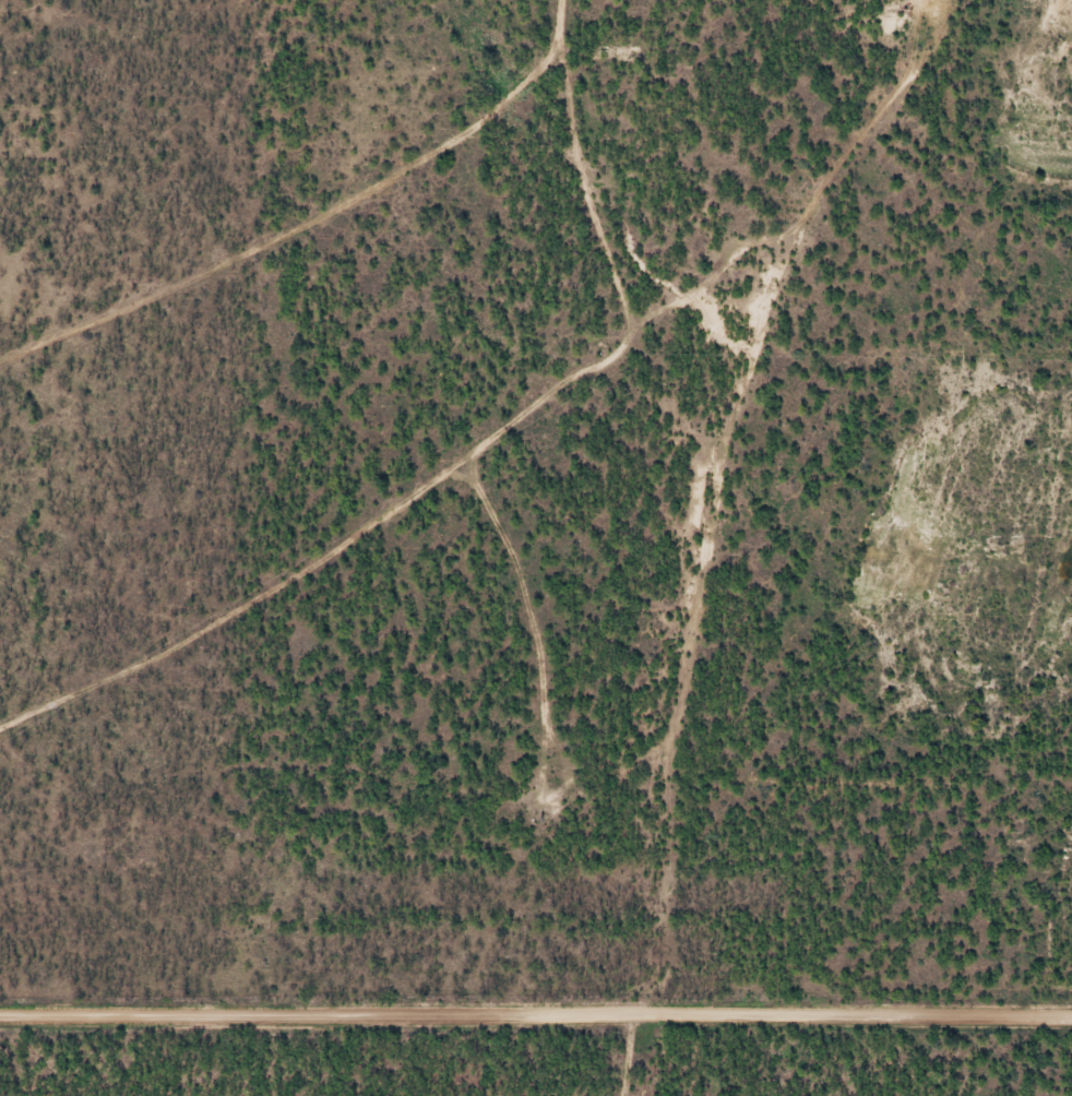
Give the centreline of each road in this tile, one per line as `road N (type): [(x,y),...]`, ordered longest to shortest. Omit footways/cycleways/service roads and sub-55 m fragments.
road 1 (residential): [(1071,1006),(0,1026)]
road 2 (residential): [(576,0),(570,27),(531,83),(266,233),(0,358)]

